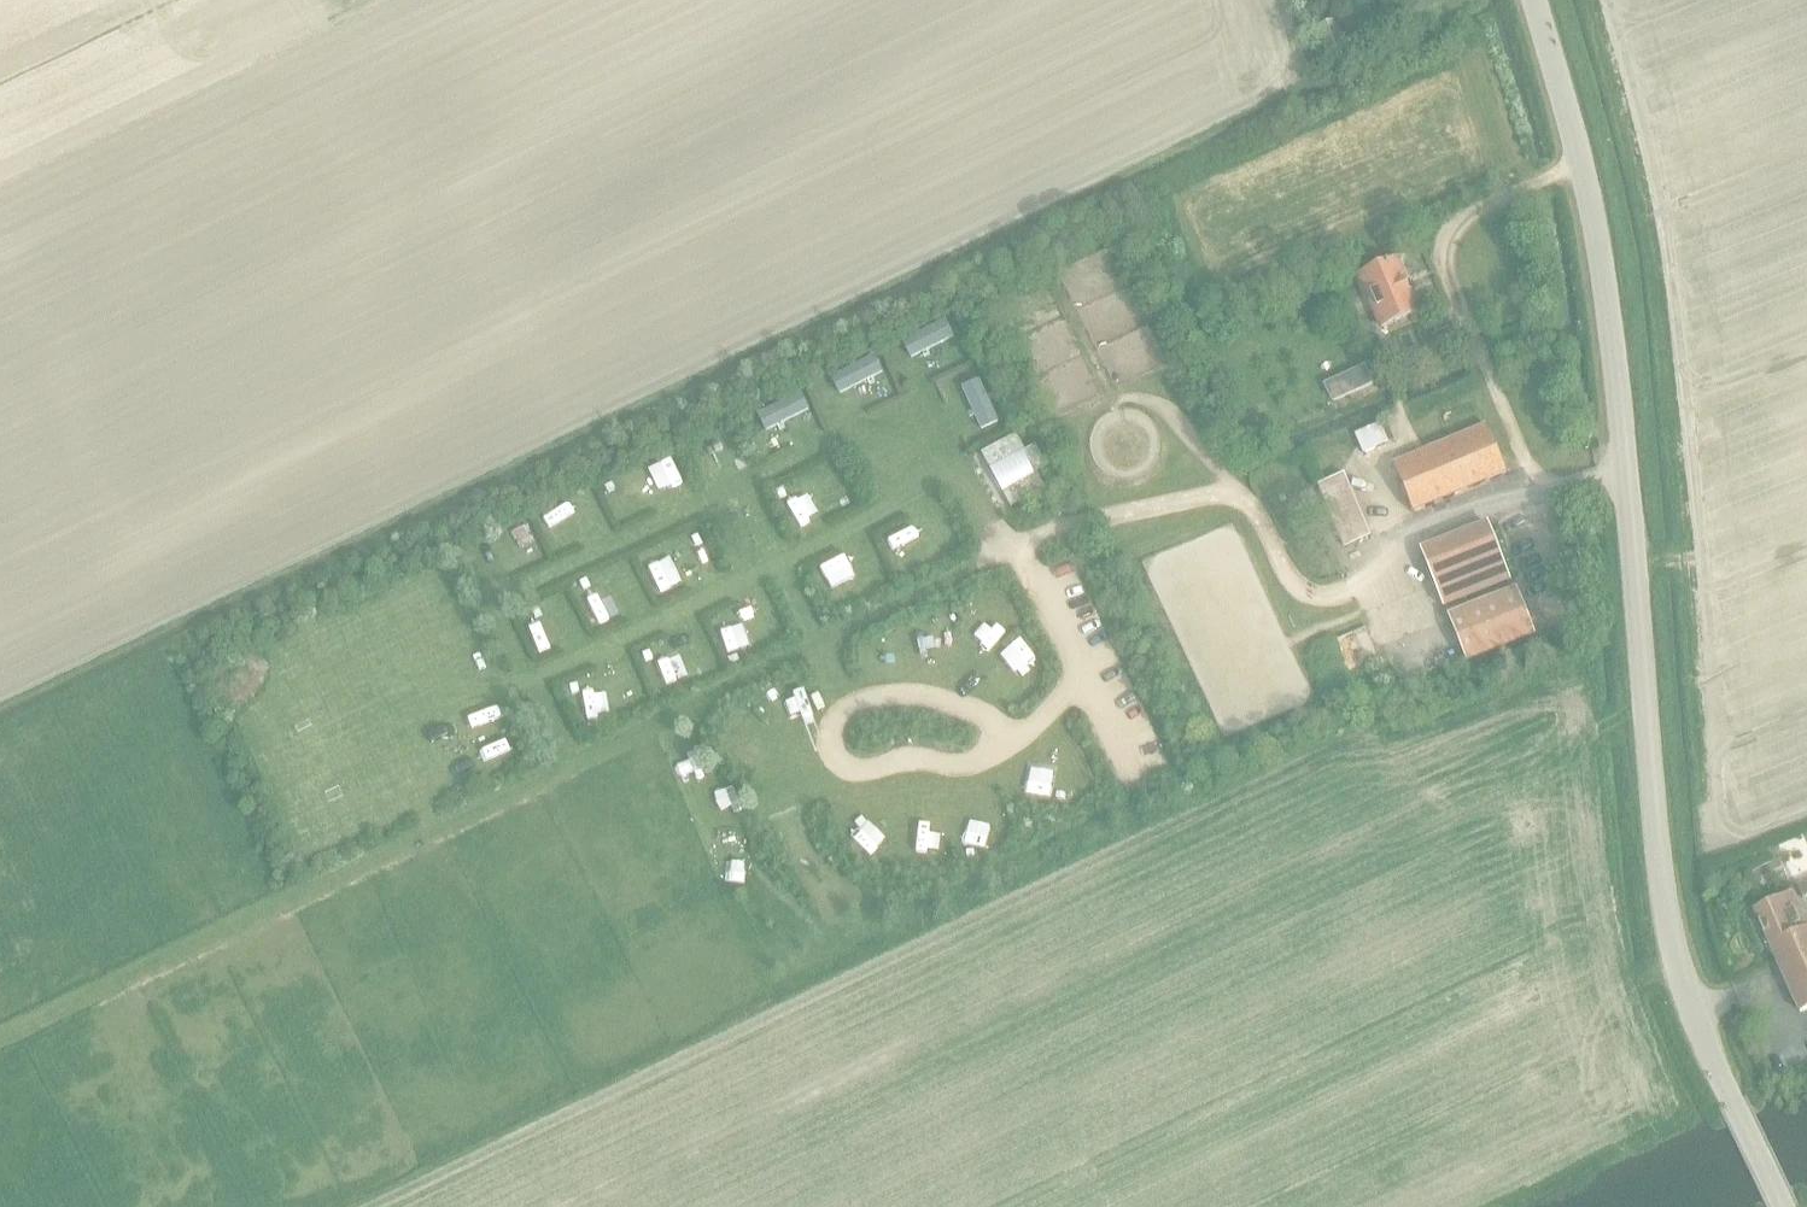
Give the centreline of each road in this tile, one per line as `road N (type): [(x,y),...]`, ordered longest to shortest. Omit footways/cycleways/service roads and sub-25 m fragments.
road 1 (unclassified): [(1783,1206),(1674,961),(1652,804),(1610,302),(1533,0)]
road 2 (track): [(989,757),(1031,726),(1077,676),(1017,549),(1074,524),(1225,494),(1243,496),(1290,583),(1311,596),(1341,594),(1383,545)]
road 3 (track): [(1579,159),(1459,223),(1444,243),(1444,269),(1540,492)]
road 4 (track): [(1012,740),(983,714),(894,692),(836,711),(828,727),(828,752),(858,770),(989,757)]
road 5 (track): [(1225,494),(1218,469),(1177,416),(1150,400),(1117,397),(1052,274)]
road 6 (track): [(1383,545),(1416,675)]

